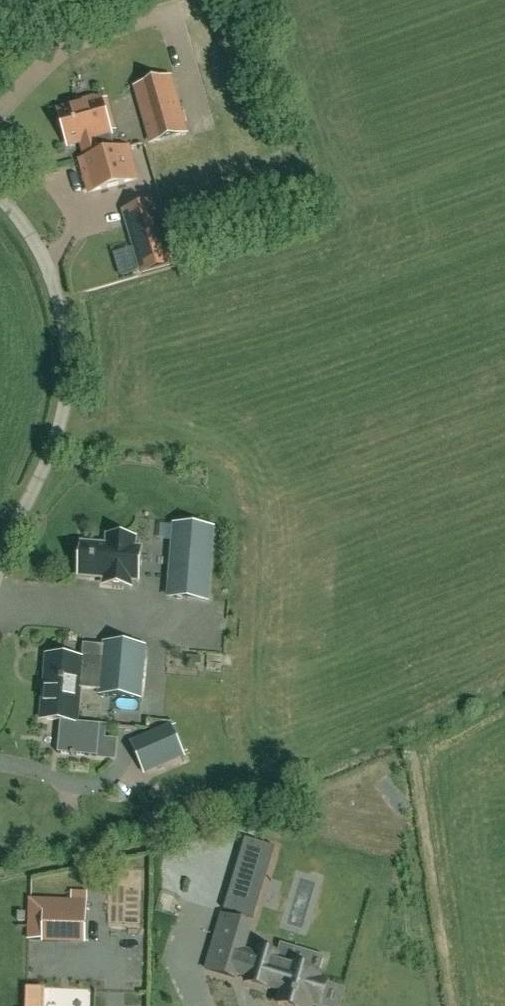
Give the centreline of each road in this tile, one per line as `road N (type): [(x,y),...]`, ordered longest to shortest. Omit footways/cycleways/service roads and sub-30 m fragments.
road 1 (unclassified): [(0,555),(61,386),(60,328),(42,271),(0,215)]

